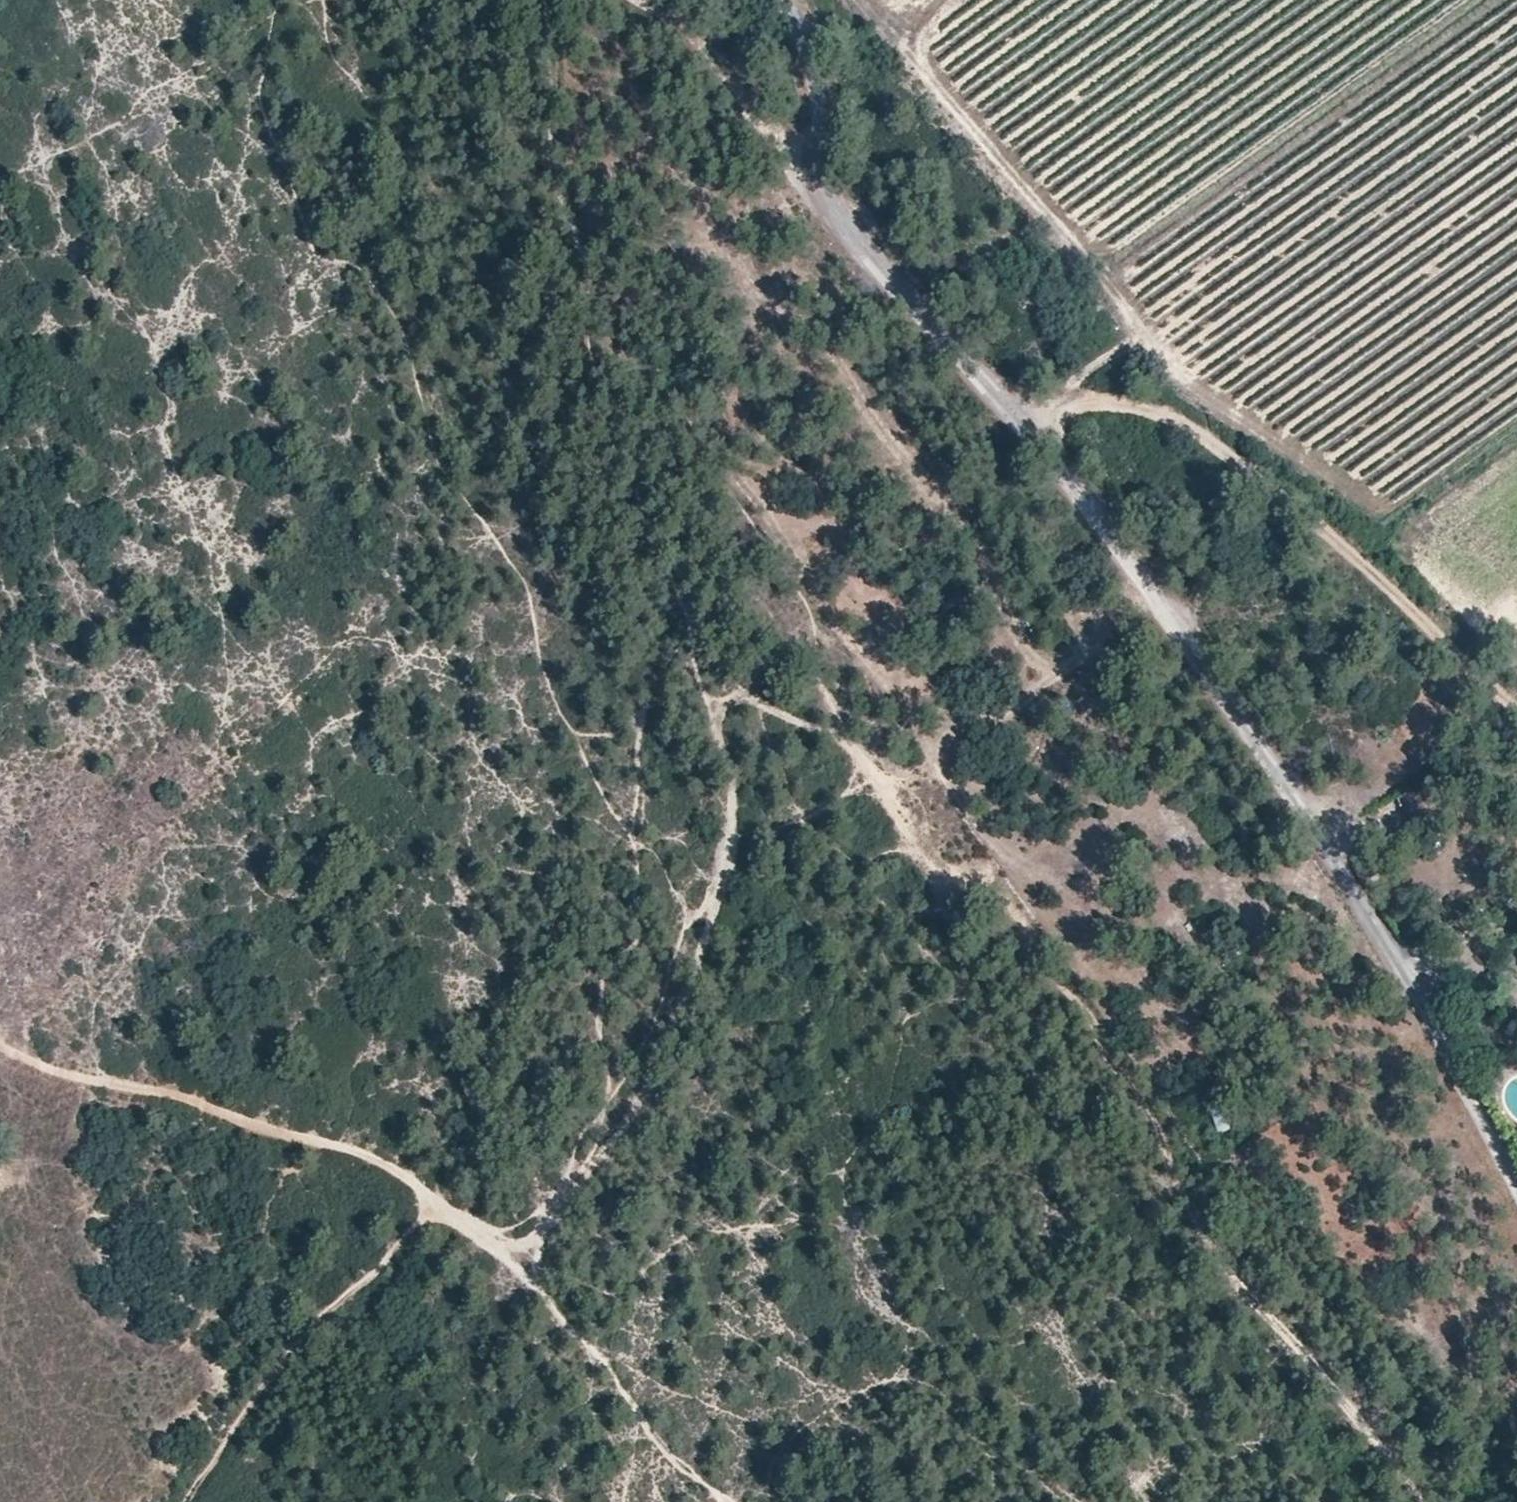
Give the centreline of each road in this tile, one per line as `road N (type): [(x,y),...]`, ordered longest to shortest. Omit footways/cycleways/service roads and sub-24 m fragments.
road 1 (unclassified): [(1516,1186),(1273,761),(819,180),(806,85),(774,0)]
road 2 (track): [(0,1047),(85,1083),(360,1154),(504,1254)]
road 3 (track): [(184,1501),(304,1329),(375,1273),(394,1231),(447,1211)]
road 4 (track): [(633,0),(819,180)]

